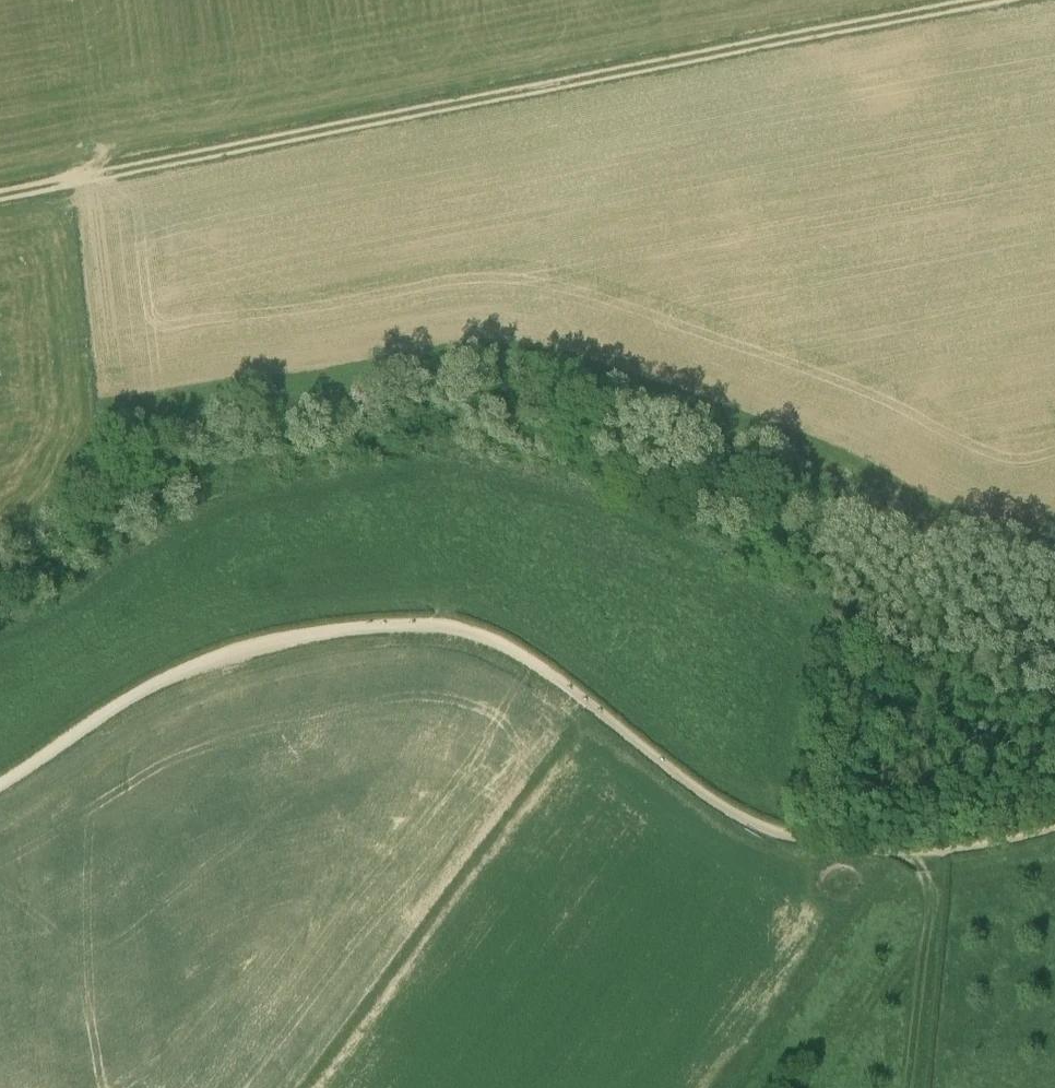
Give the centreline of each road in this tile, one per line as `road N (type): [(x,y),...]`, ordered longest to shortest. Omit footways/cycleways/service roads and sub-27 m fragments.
road 1 (track): [(1054,825),(901,850),(768,828),(683,779),(529,658),(500,641),(431,624),(291,634),(213,656),(132,696),(0,786)]
road 2 (track): [(1003,0),(0,201)]

